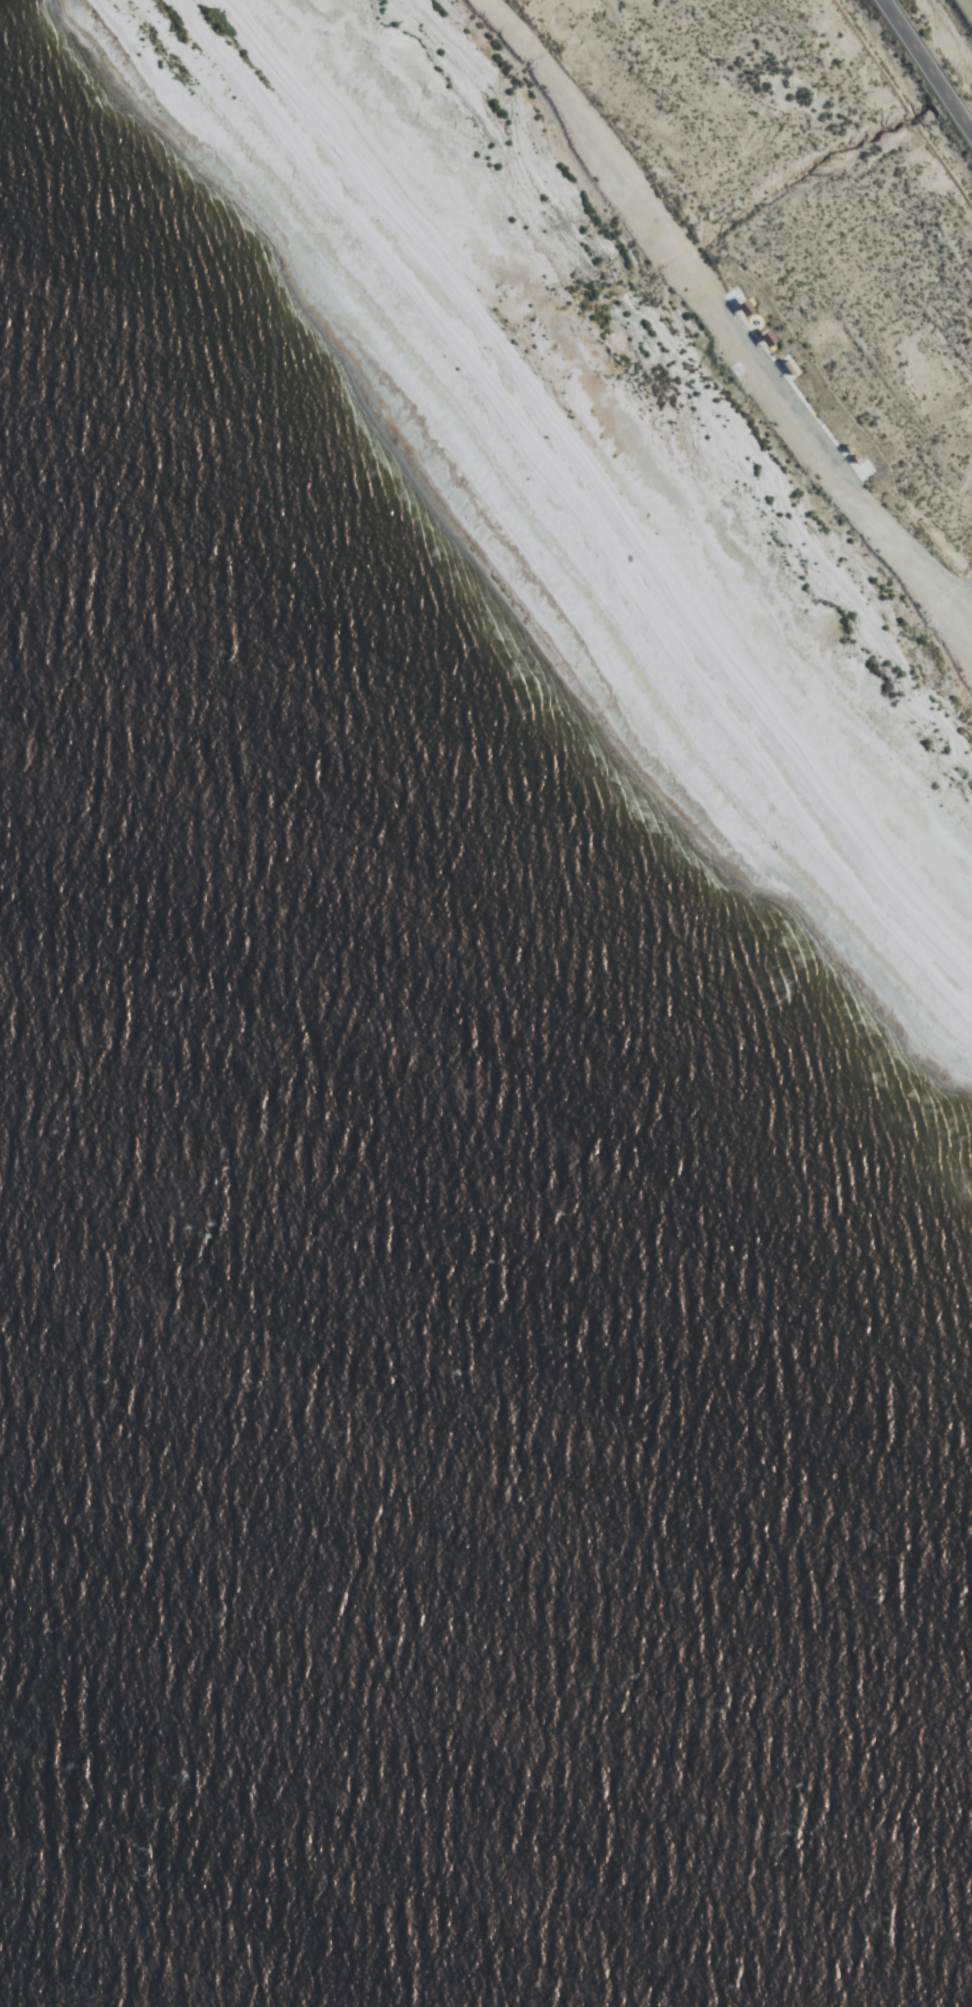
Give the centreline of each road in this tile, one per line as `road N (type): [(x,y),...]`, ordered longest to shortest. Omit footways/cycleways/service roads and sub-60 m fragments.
road 1 (residential): [(971,649),(916,587),(718,434),(493,142)]
road 2 (secondary): [(880,0),(971,140)]

